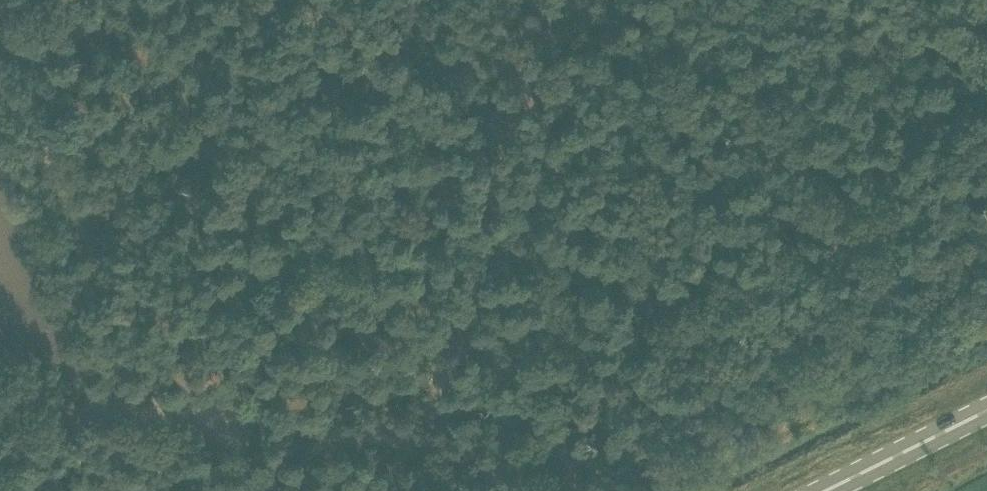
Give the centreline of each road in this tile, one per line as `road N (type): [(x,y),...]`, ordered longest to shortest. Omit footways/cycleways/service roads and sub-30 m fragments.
road 1 (track): [(130,411),(712,482)]
road 2 (secondary): [(827,490),(986,411)]
road 3 (track): [(0,396),(130,411)]

